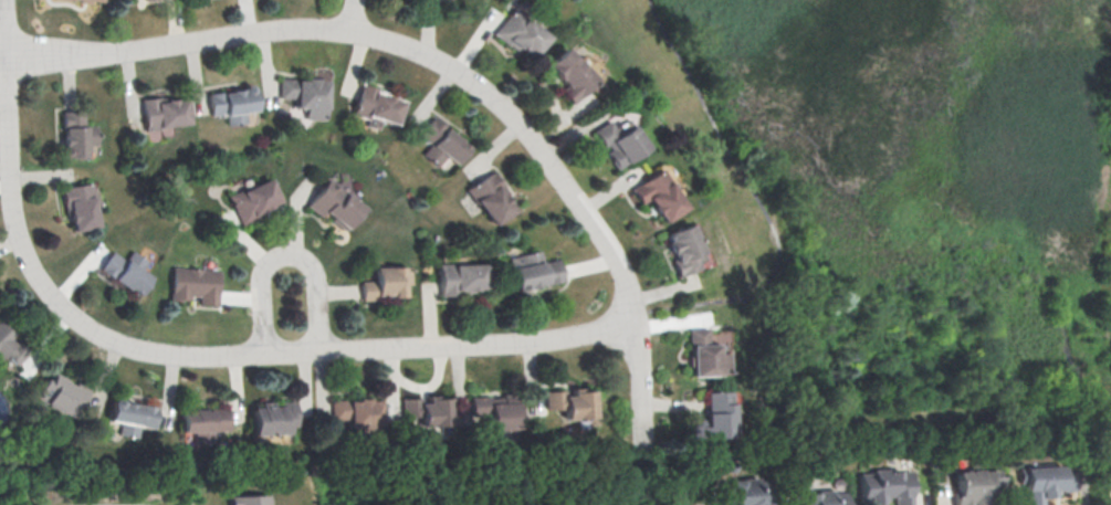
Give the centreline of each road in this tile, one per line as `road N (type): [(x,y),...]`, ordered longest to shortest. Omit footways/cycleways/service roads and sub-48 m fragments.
road 1 (residential): [(631,328),(534,343),(243,356),(148,351),(104,337),(44,286),(17,220),(4,0)]
road 2 (residential): [(7,54),(70,57),(336,30),(447,65),(530,138),(618,274),(633,345),(640,450)]
road 3 (residential): [(322,351),(319,277),(308,257),(290,253),(272,262),(265,280),(268,355)]

